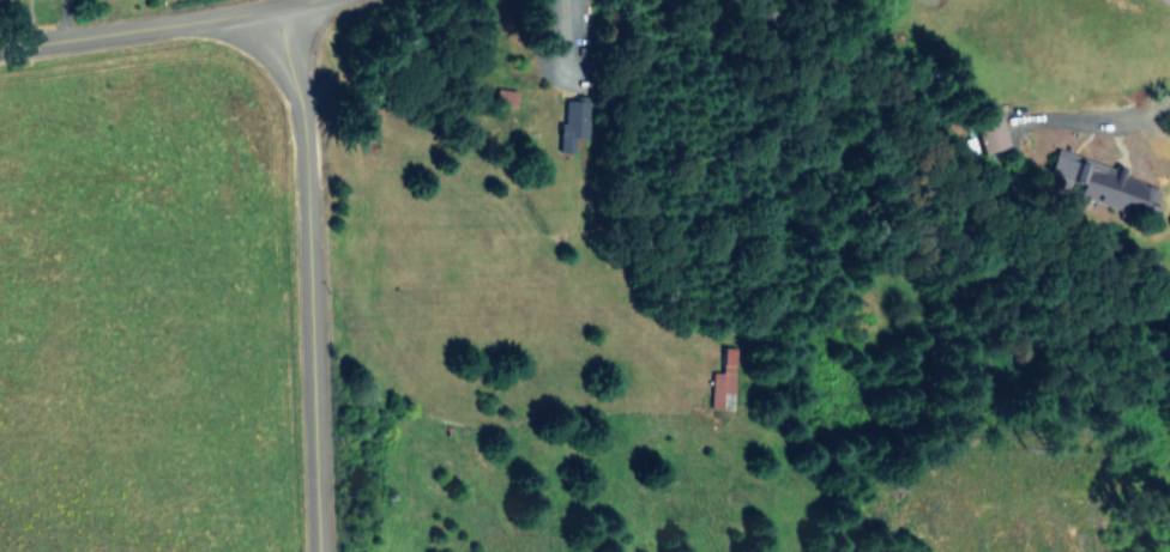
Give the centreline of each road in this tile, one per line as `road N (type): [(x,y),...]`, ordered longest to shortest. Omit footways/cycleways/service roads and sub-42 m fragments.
road 1 (residential): [(313,551),(294,80),(263,0)]
road 2 (residential): [(0,38),(263,0)]

